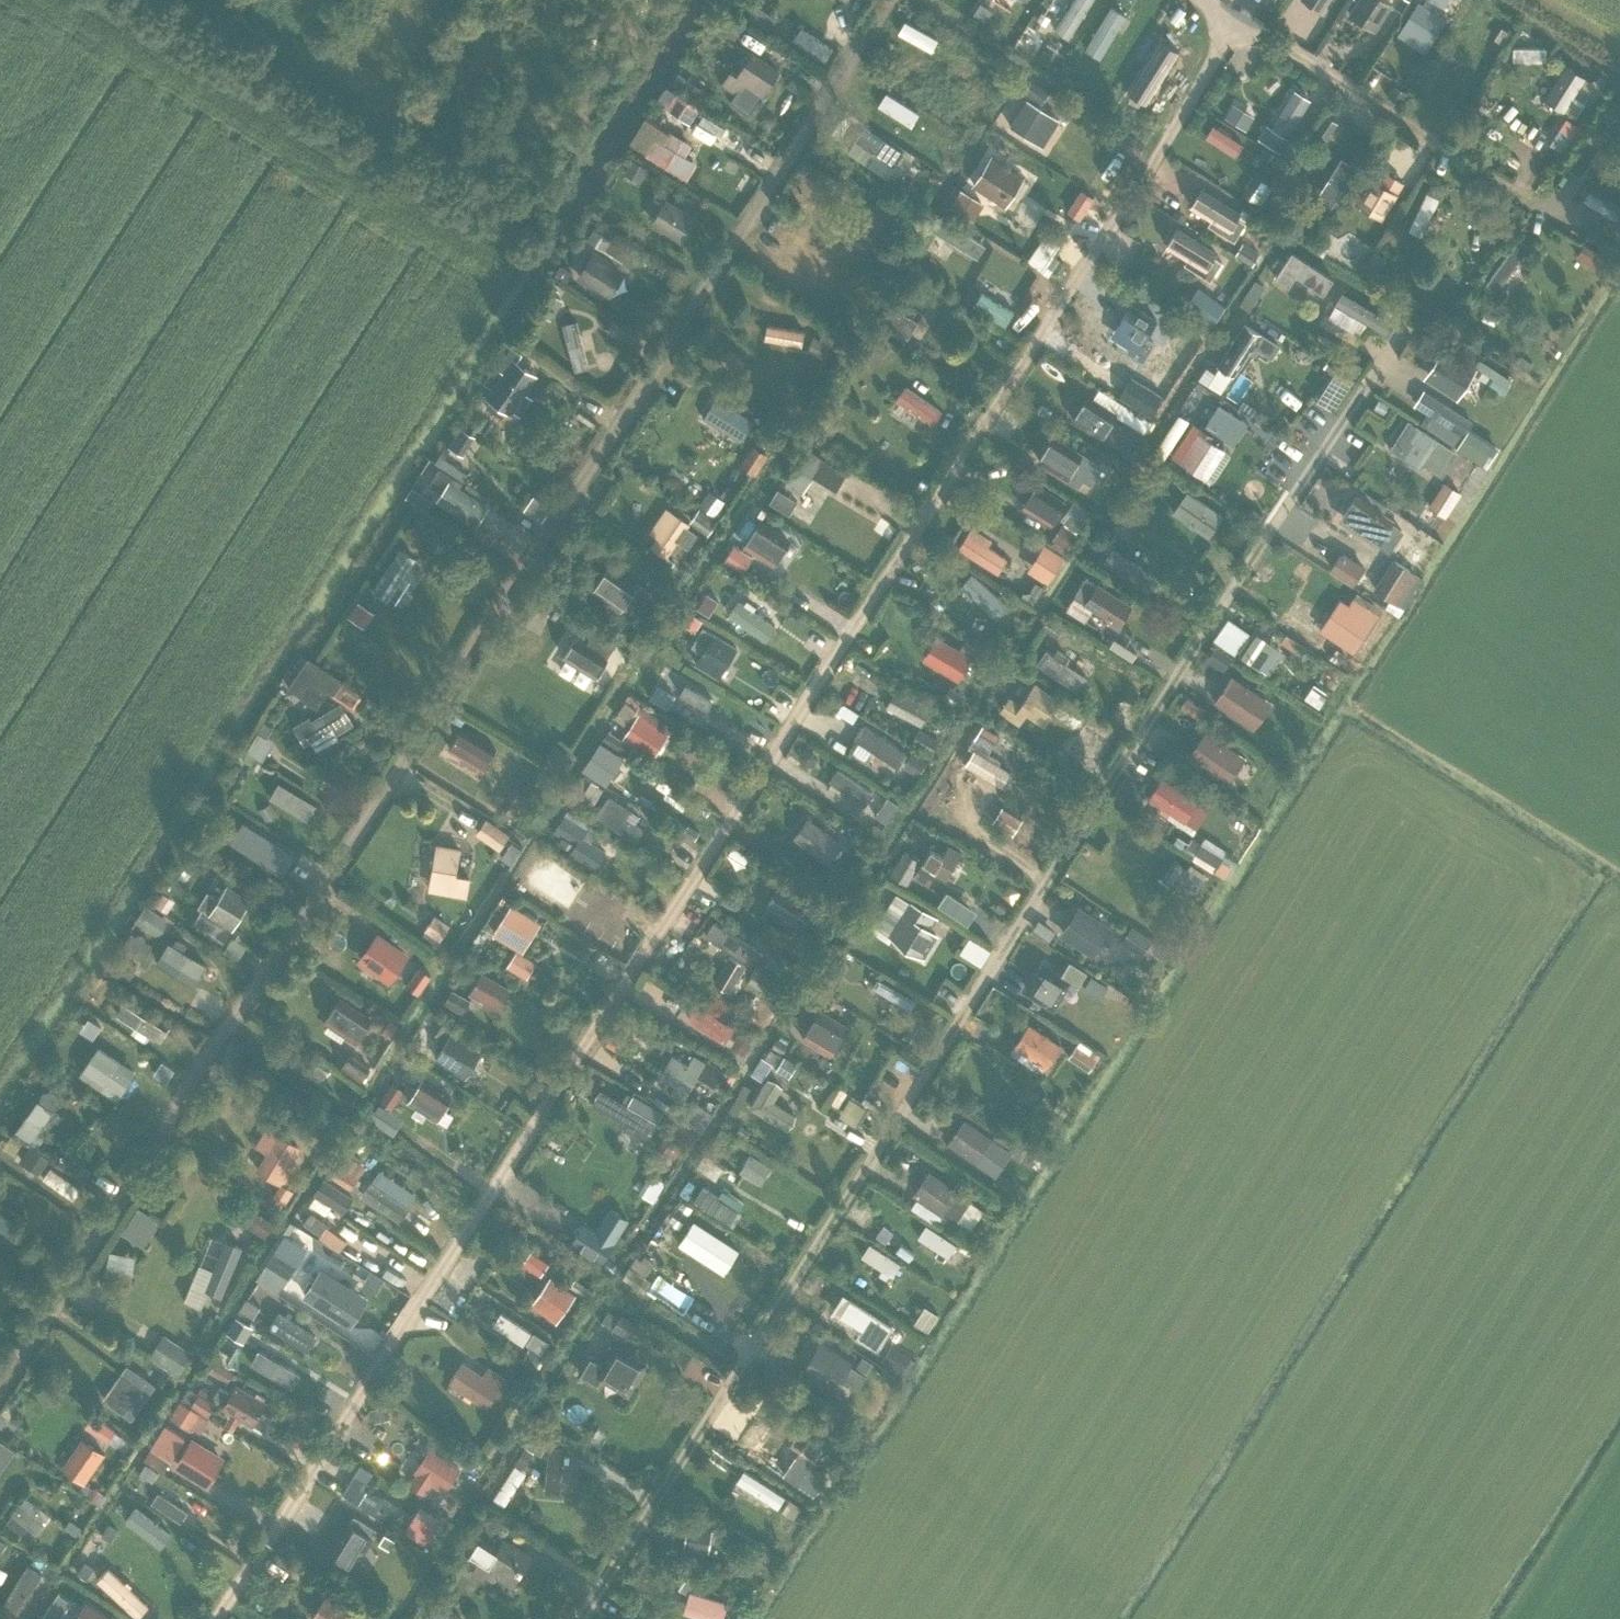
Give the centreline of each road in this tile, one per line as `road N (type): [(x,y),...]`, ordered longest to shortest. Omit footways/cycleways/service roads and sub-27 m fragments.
road 1 (residential): [(216,1618),(1236,20)]
road 2 (track): [(0,1381),(893,0)]
road 3 (residential): [(583,1618),(1352,392)]
road 4 (track): [(1205,0),(1579,229)]

